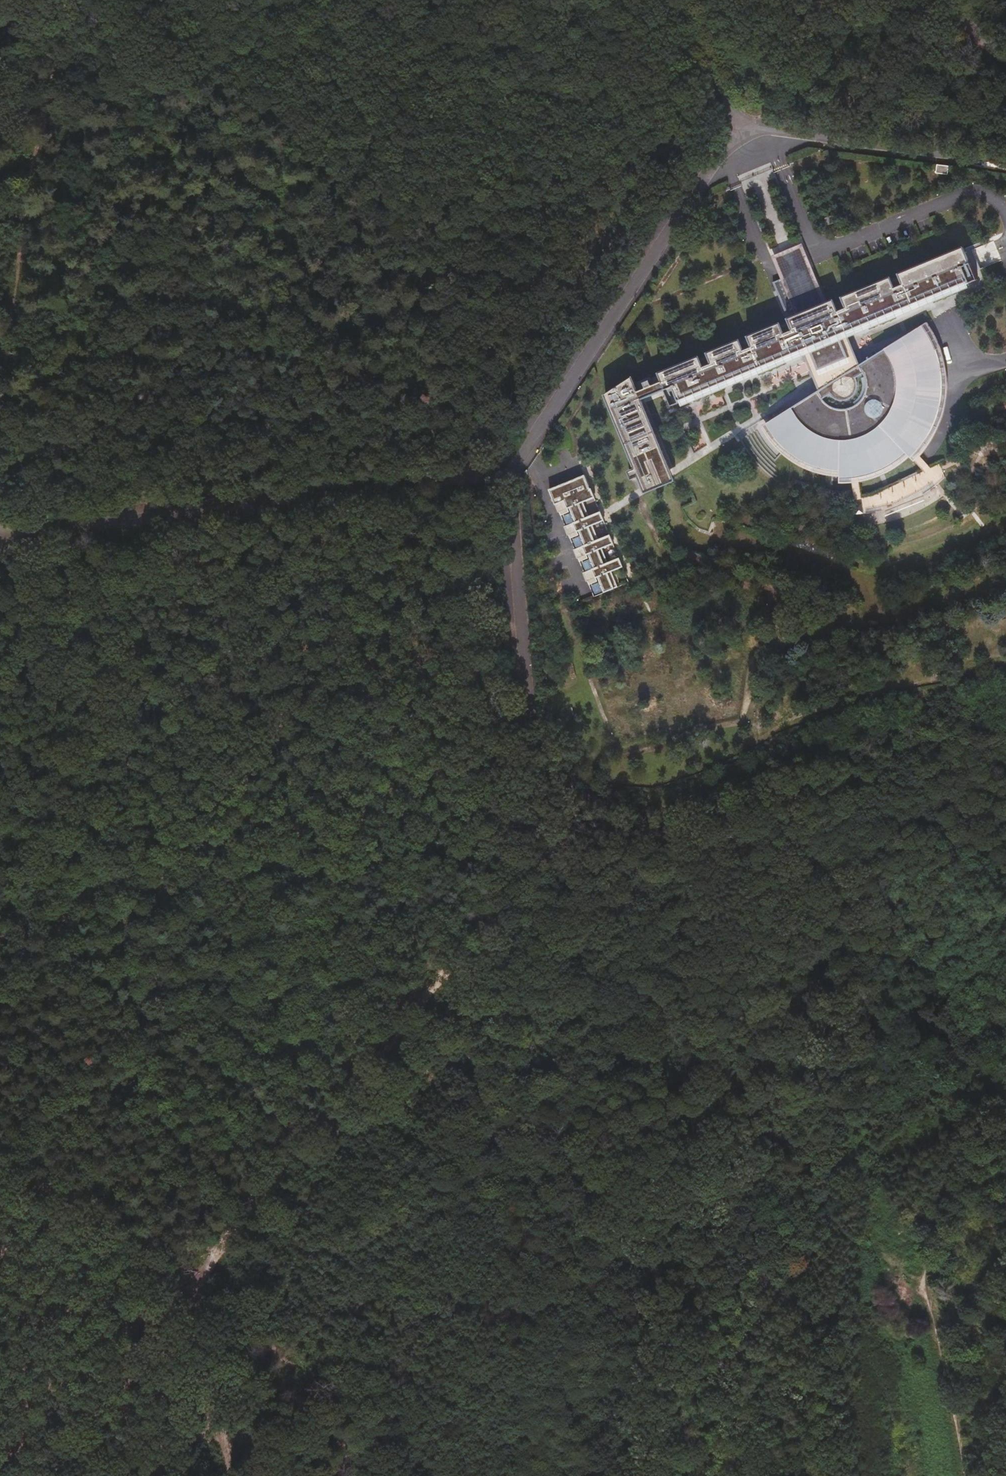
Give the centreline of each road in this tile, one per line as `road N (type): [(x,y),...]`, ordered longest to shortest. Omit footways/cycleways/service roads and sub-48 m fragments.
road 1 (track): [(237,1475),(191,1293),(213,1254),(465,955),(533,850),(526,702)]
road 2 (unclassified): [(0,538),(506,477)]
road 3 (unclassified): [(750,152),(722,168),(506,477)]
road 4 (track): [(963,1475),(926,1295),(962,1141),(1005,1104)]
road 5 (track): [(64,0),(0,359)]
road 6 (unclassified): [(1005,167),(796,143),(750,152)]
road 7 (track): [(191,1293),(146,1272),(0,1153)]
road 8 (unclassified): [(688,0),(750,152)]

